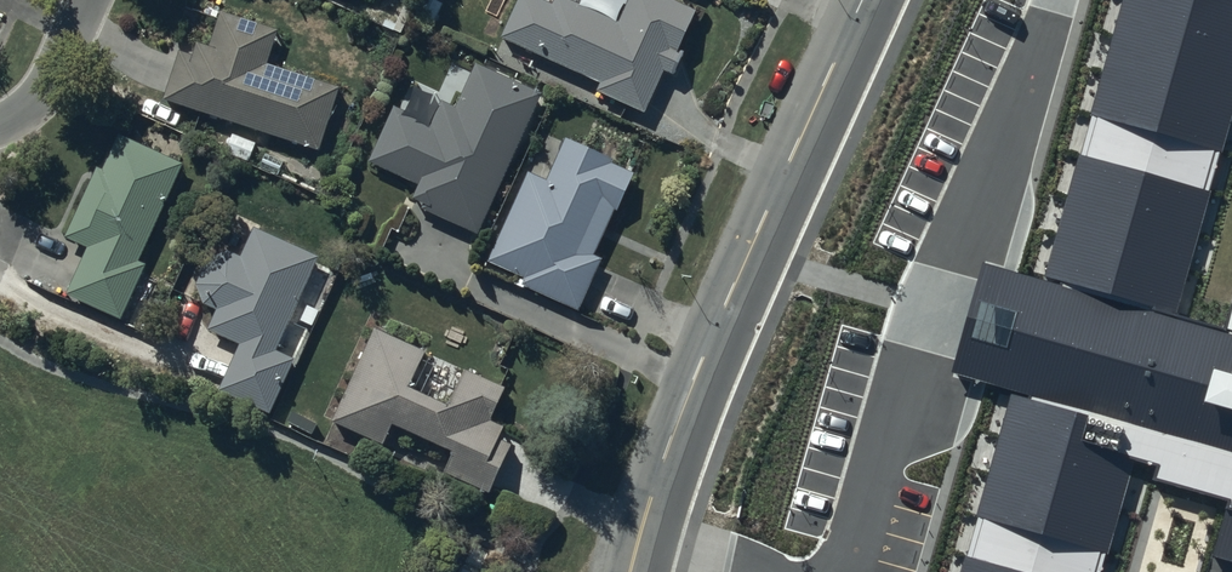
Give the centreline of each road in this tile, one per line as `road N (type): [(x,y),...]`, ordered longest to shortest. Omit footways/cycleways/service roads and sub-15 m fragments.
road 1 (residential): [(632,571),(725,304),(863,0)]
road 2 (residential): [(0,125),(31,107),(49,81),(86,0)]

